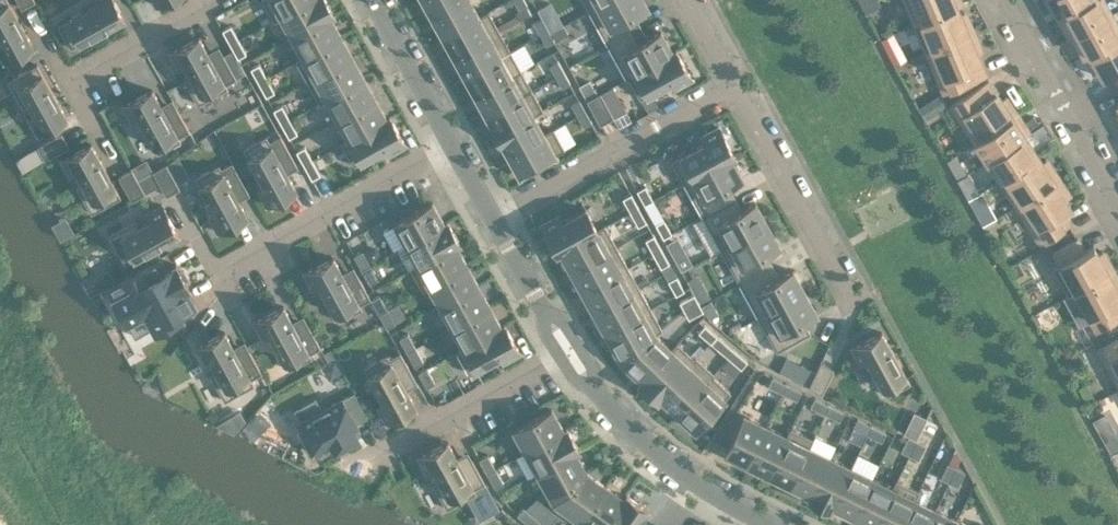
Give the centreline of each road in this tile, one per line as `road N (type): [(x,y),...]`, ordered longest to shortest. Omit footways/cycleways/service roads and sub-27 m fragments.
road 1 (residential): [(568,350),(633,437),(723,500),(776,524)]
road 2 (residential): [(732,85),(494,217)]
road 3 (residential): [(217,270),(451,141)]
road 4 (residential): [(732,85),(855,302)]
road 5 (residential): [(1012,0),(1117,197)]
road 6 (residential): [(391,447),(568,350)]
road 7 (residential): [(373,0),(451,141)]
road 8 (residential): [(74,77),(213,0)]
road 9 (residential): [(494,217),(568,350)]

